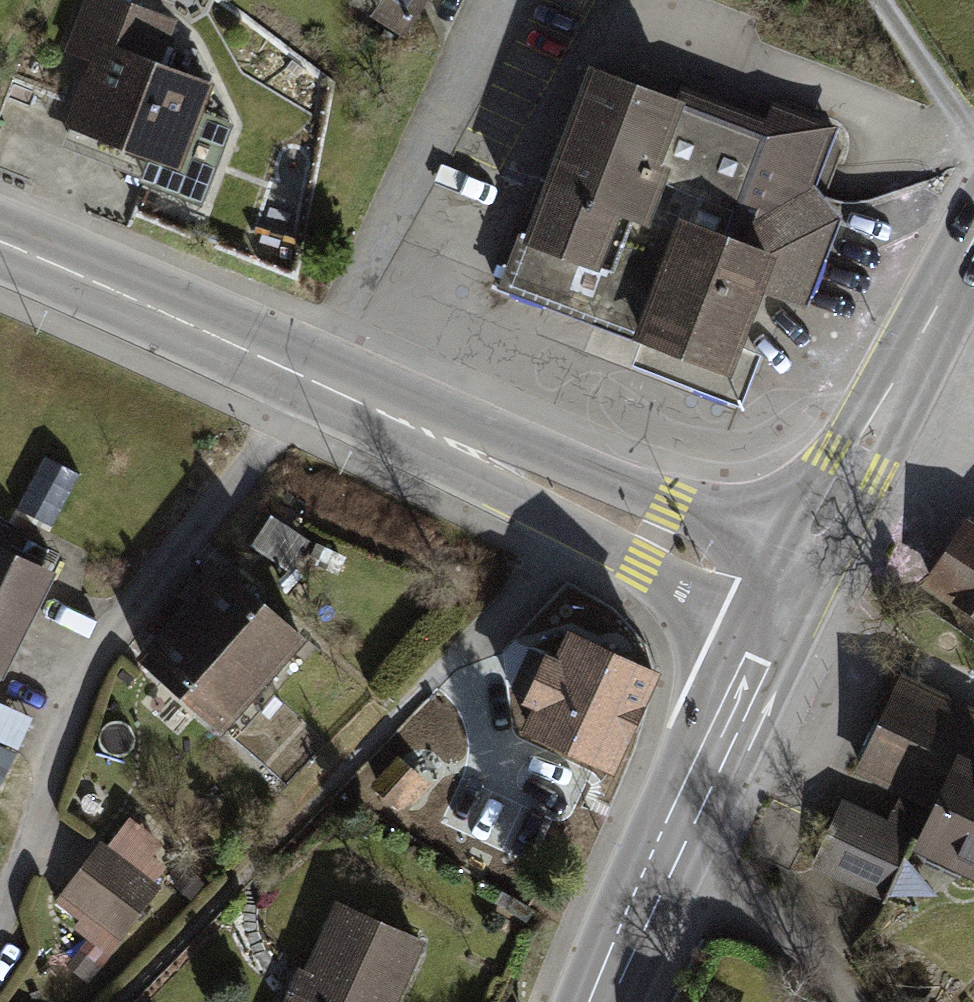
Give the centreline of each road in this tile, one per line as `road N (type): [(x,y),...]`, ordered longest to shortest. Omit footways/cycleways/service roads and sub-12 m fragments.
road 1 (track): [(0,902),(100,649),(275,431),(306,378)]
road 2 (tertiary): [(306,378),(787,601)]
road 3 (residential): [(306,378),(500,0)]
road 4 (tertiary): [(787,601),(973,238)]
road 5 (tertiary): [(0,243),(306,378)]
road 6 (tertiary): [(678,836),(787,601)]
road 7 (residential): [(678,836),(764,906),(847,1001)]
road 8 (tertiary): [(604,1001),(678,836)]
road 9 (track): [(973,136),(880,0)]

